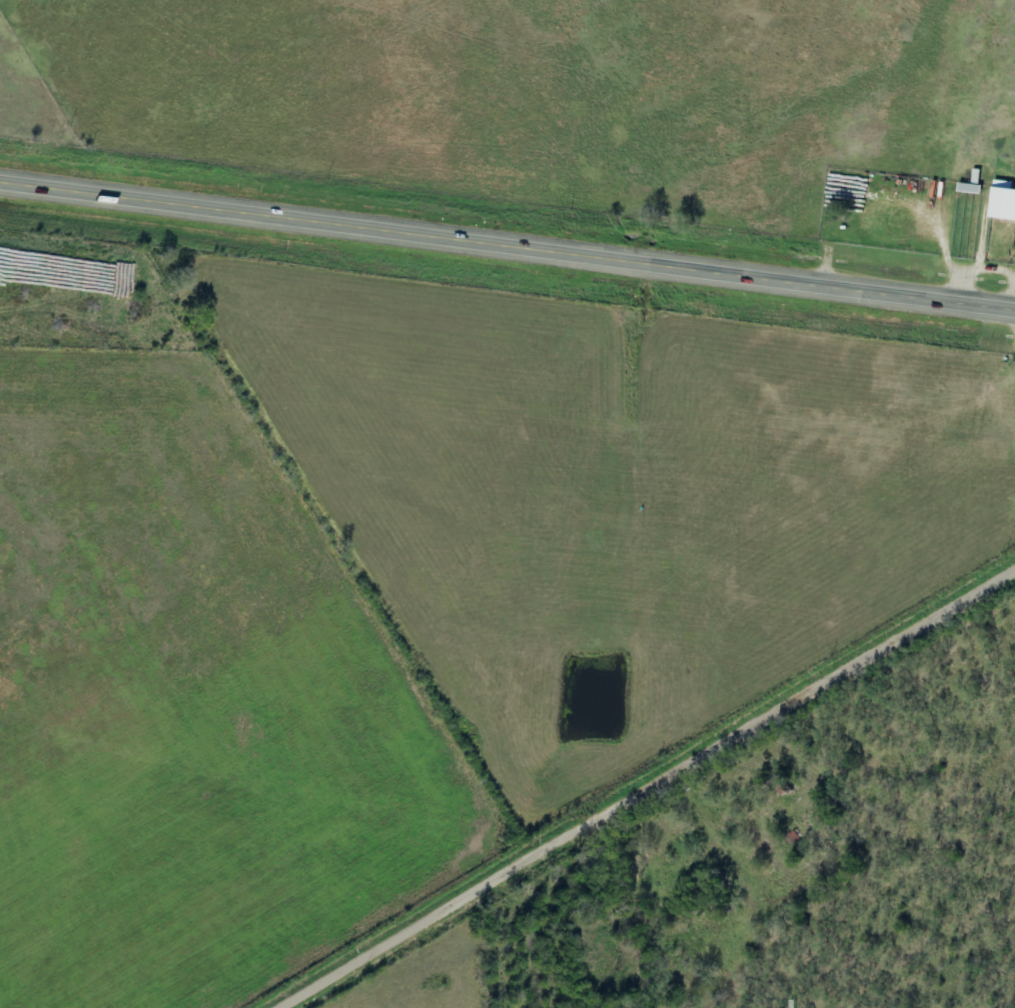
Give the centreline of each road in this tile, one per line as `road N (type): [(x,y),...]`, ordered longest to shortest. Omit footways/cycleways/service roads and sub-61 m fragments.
road 1 (primary): [(1014,307),(0,173)]
road 2 (residential): [(290,1007),(1014,576)]

